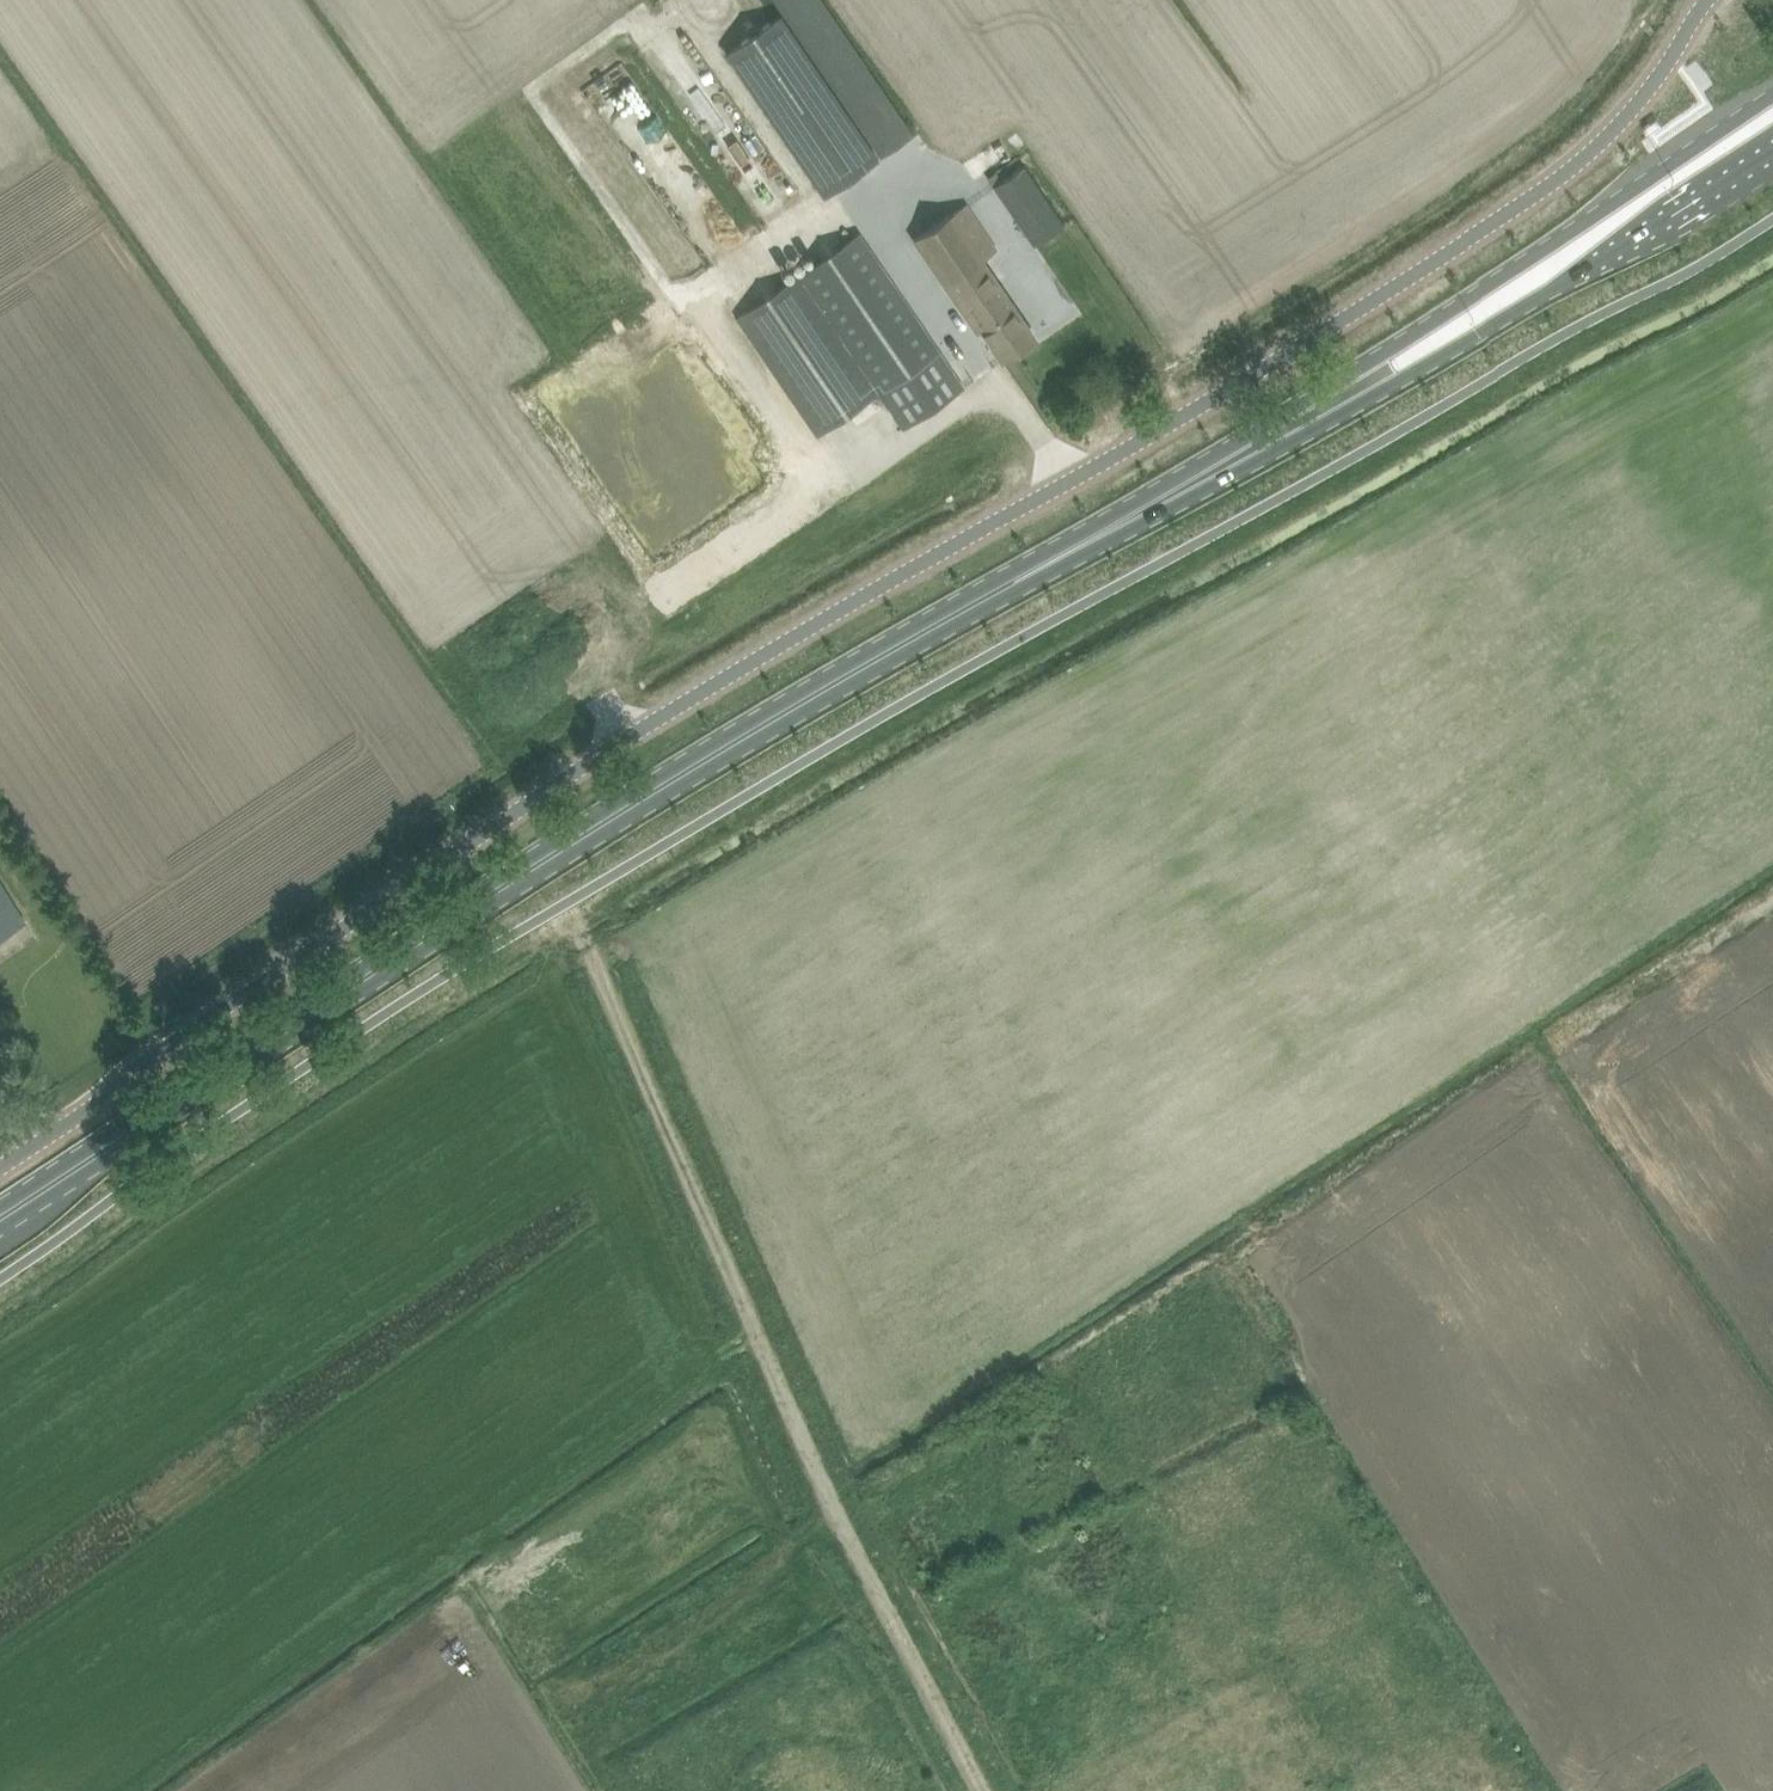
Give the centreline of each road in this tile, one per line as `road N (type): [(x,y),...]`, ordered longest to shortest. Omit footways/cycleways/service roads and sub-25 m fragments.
road 1 (unclassified): [(1711,0),(1610,133),(1551,183),(1248,375),(592,758),(0,1166)]
road 2 (primary): [(0,1216),(301,1013),(712,753),(1280,430)]
road 3 (unclassified): [(985,1790),(845,1528),(580,934)]
road 4 (primary): [(1772,98),(1392,346),(1280,430)]
road 5 (primary): [(1280,430),(1408,375),(1772,151)]

